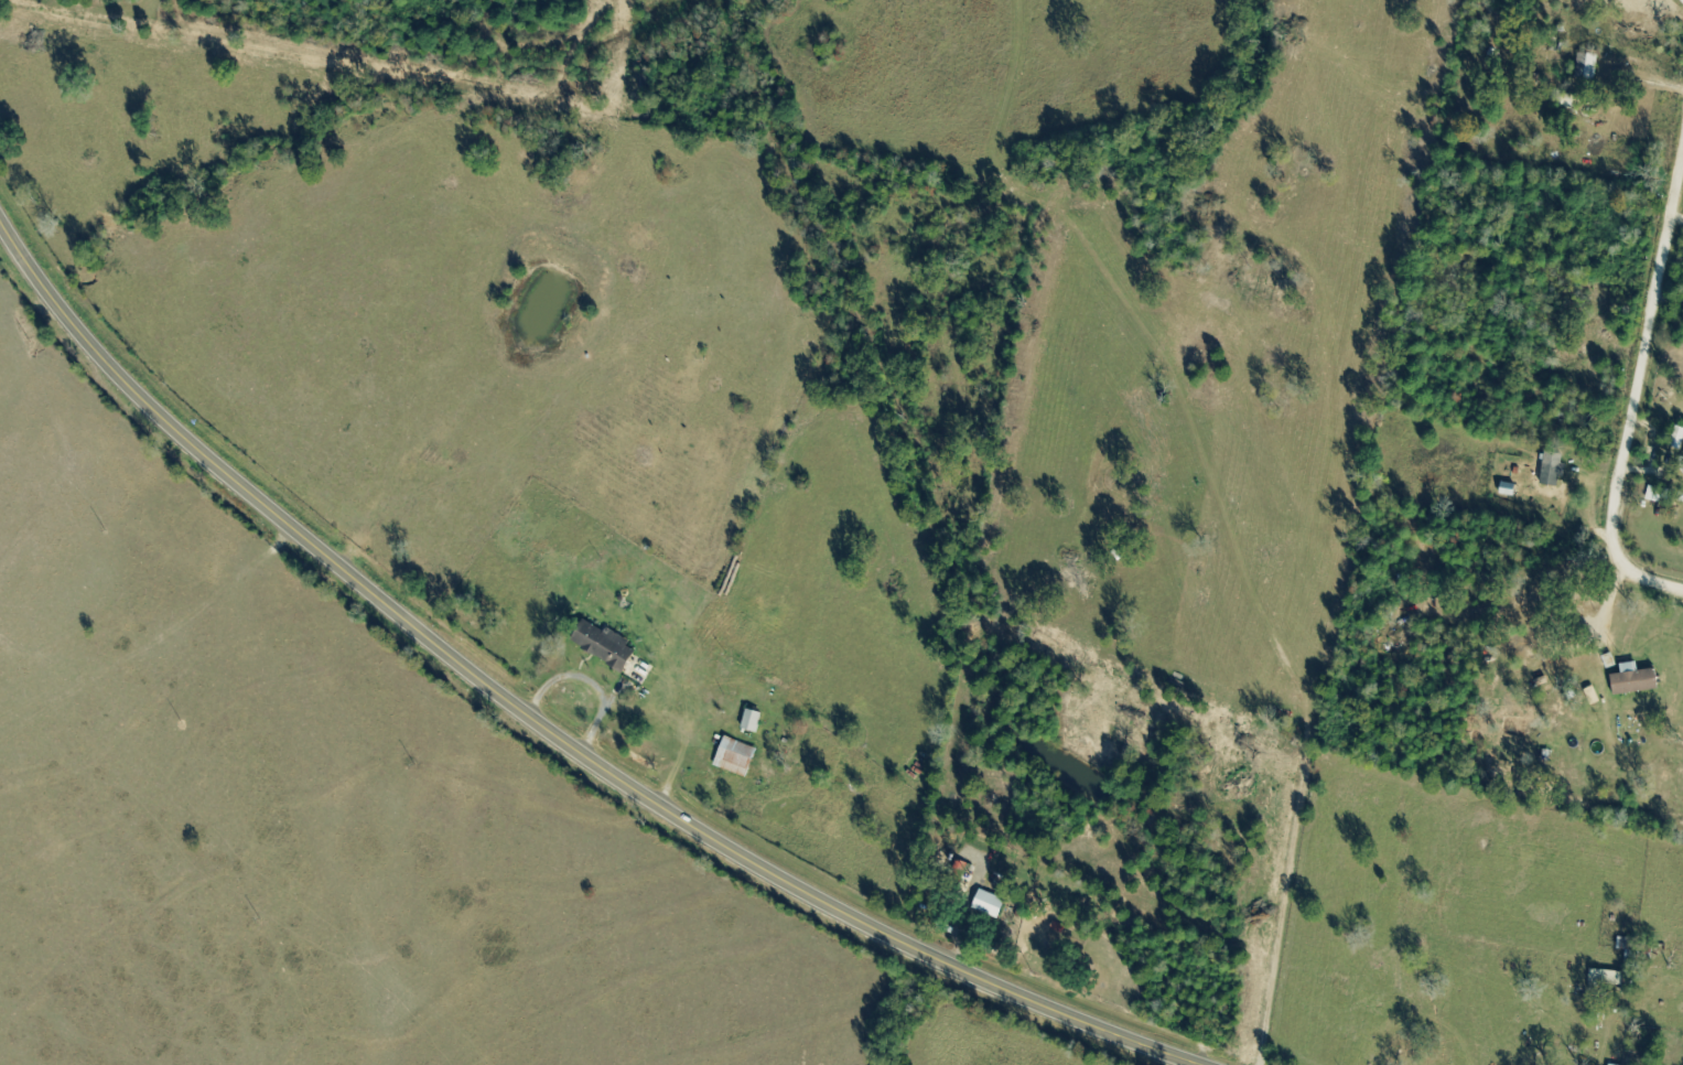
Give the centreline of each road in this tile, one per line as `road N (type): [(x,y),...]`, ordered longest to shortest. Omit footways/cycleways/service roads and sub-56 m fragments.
road 1 (secondary): [(0,220),(140,396),(494,689),(596,764),(802,890),(916,947),(1205,1064)]
road 2 (residential): [(1682,146),(1616,512),(1627,566),(1682,588)]

